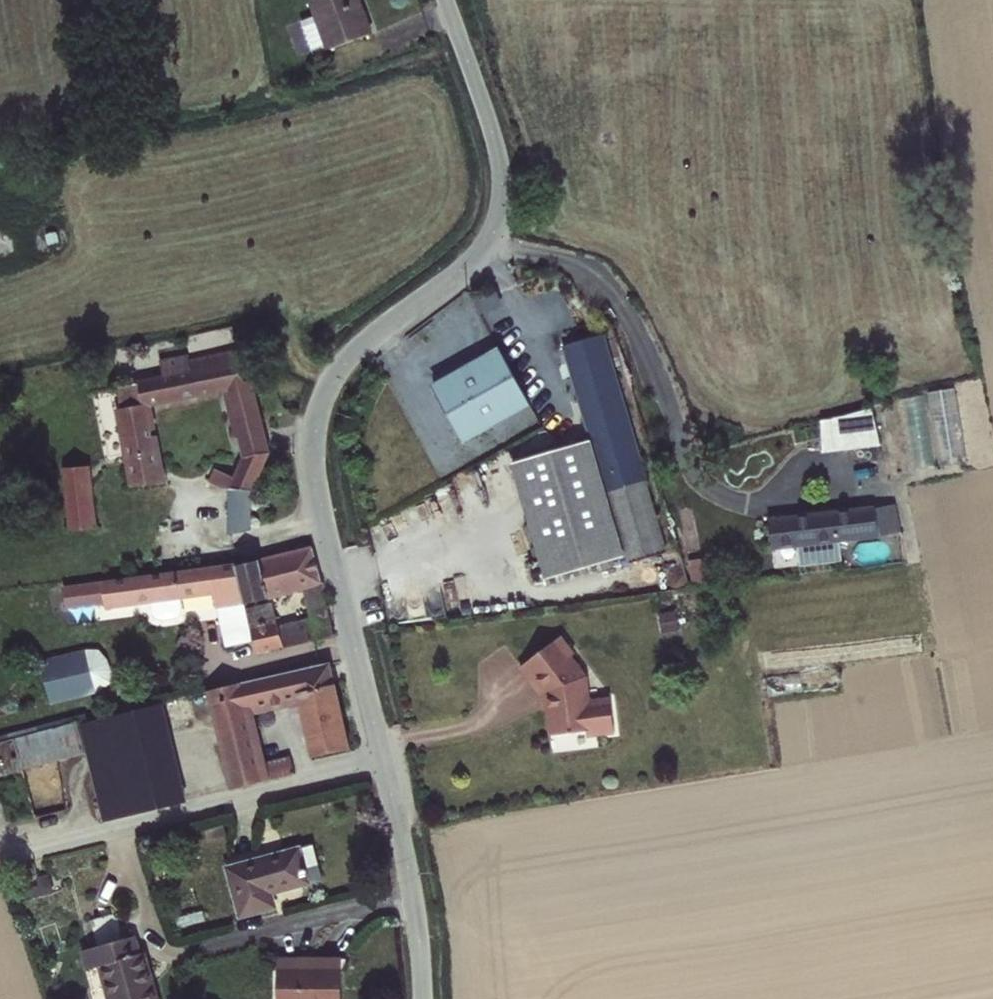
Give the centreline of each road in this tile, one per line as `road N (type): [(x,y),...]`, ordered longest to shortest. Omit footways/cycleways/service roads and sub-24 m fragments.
road 1 (unclassified): [(424,998),(404,844),(325,521),(317,441),(324,398),(345,361),(457,274),(485,244),(502,207),(501,161),(446,0)]
road 2 (track): [(387,769),(0,861)]

